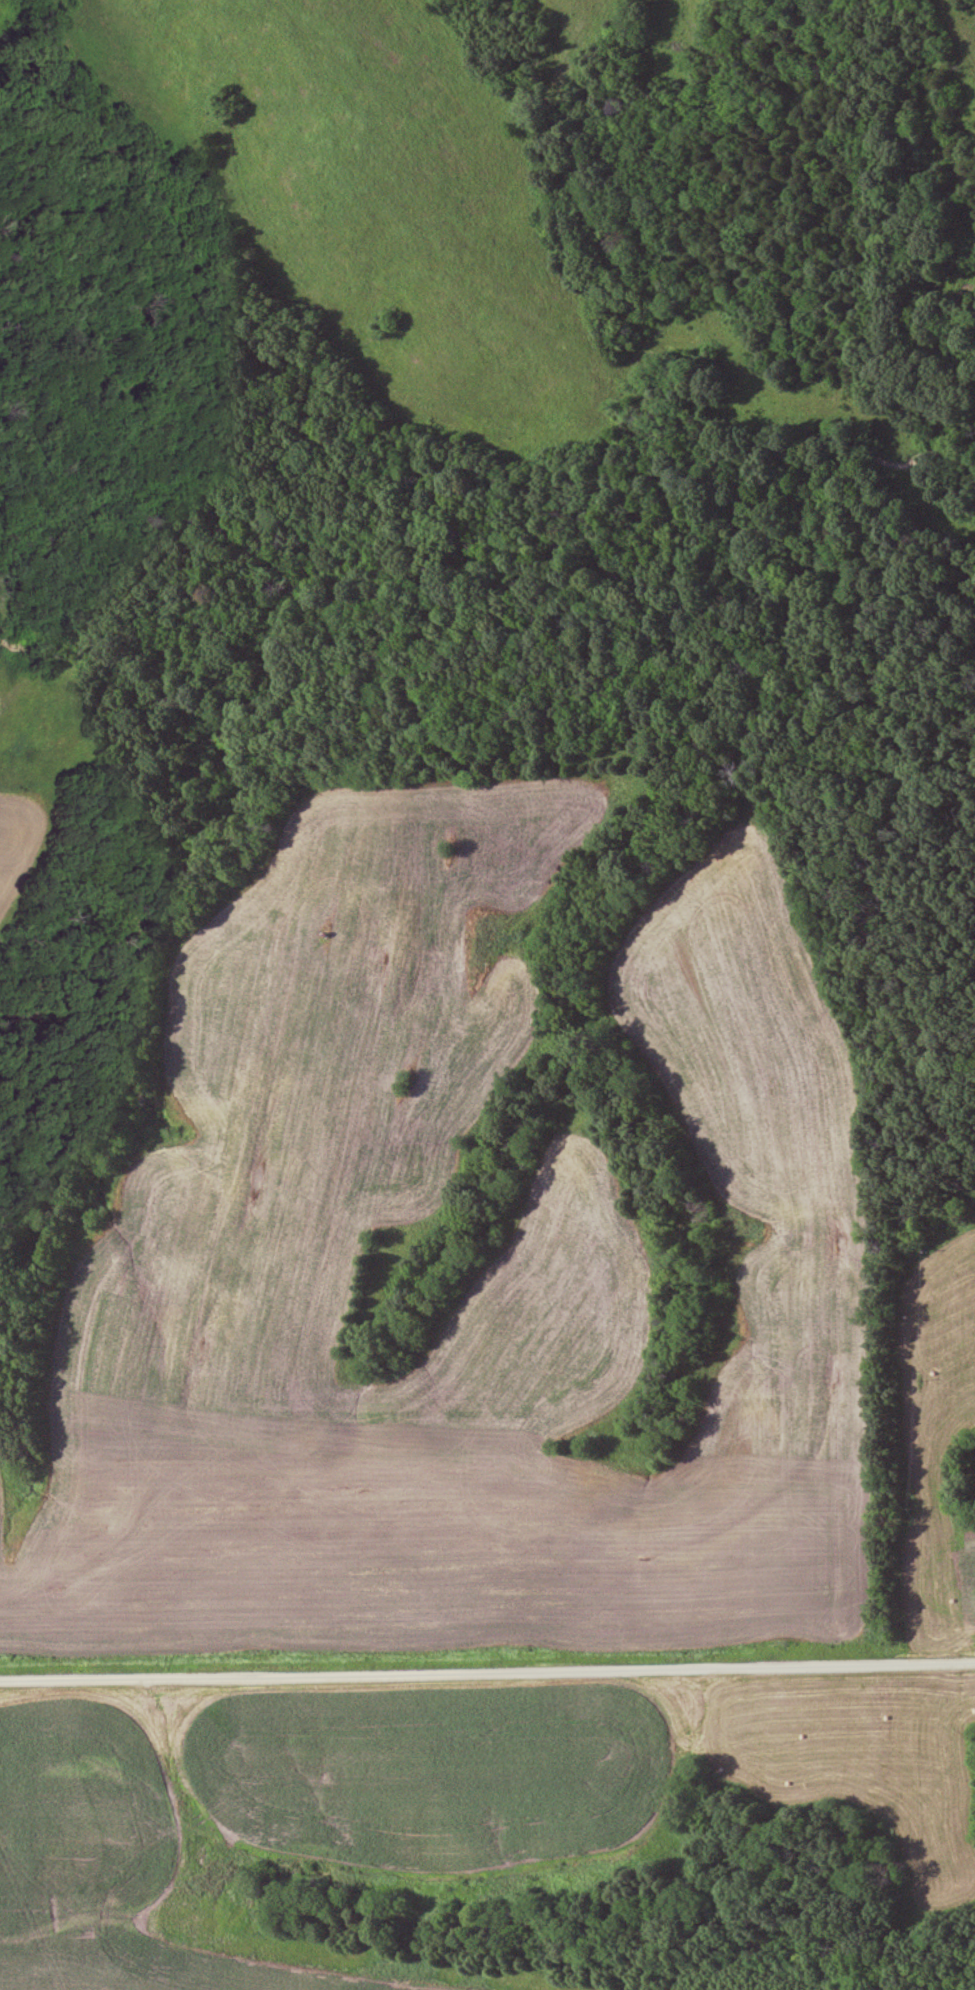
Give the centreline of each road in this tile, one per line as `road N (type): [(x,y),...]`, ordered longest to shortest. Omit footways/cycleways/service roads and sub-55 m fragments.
road 1 (residential): [(0,1687),(974,1666)]

